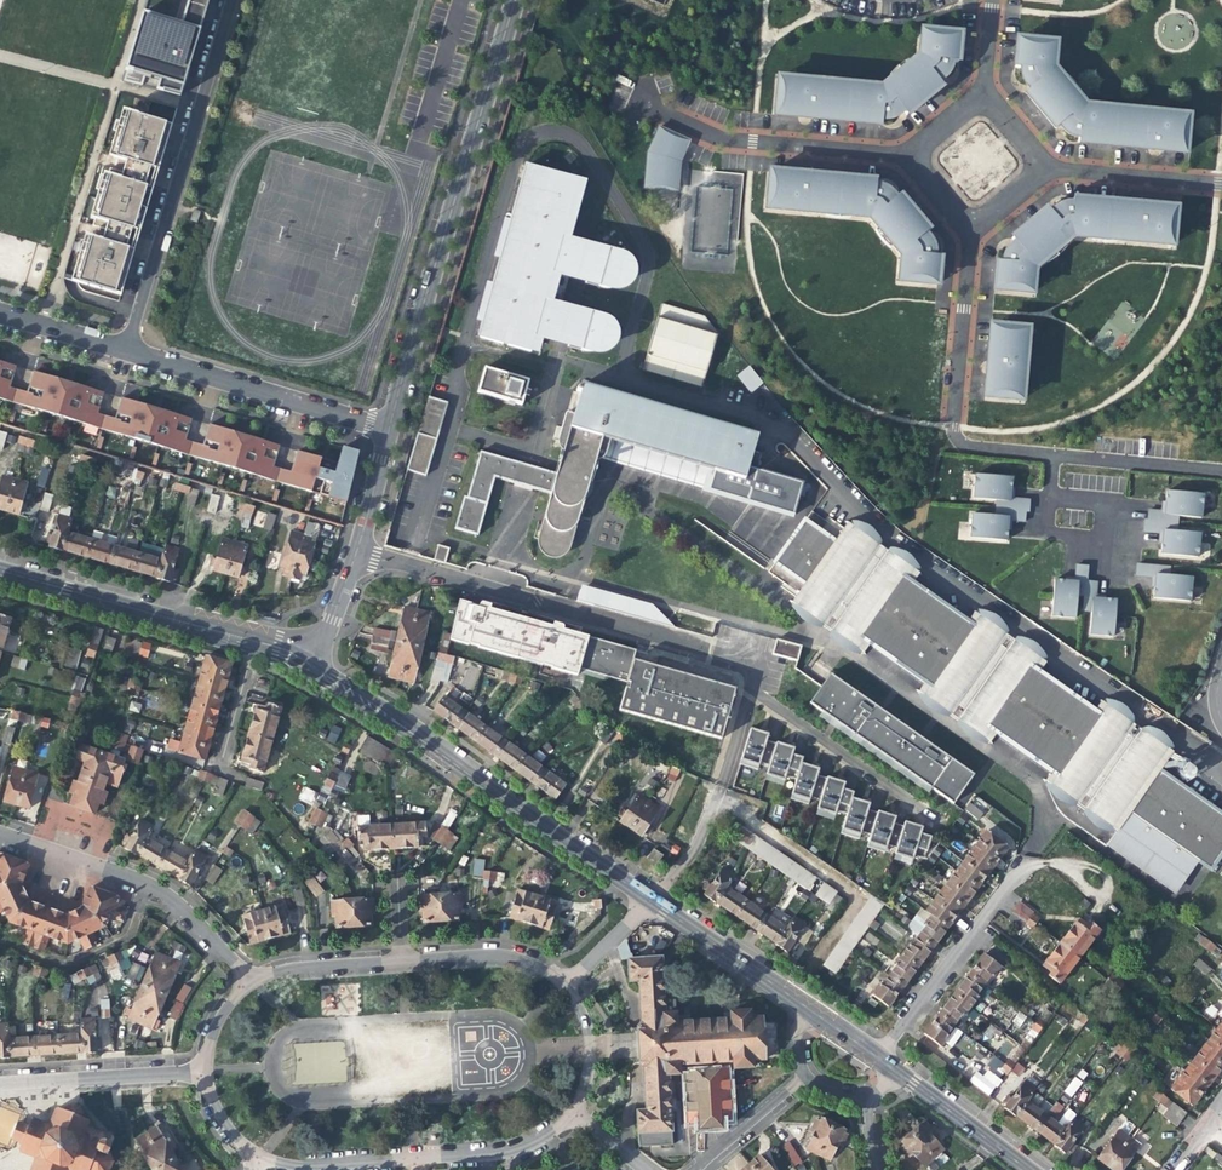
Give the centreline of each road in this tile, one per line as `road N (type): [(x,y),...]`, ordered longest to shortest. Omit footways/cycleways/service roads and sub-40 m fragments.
road 1 (residential): [(514,0),(391,430)]
road 2 (residential): [(746,684),(752,677),(737,657),(358,552)]
road 3 (residential): [(305,662),(643,892)]
road 4 (residential): [(129,353),(234,0)]
road 5 (residential): [(254,1155),(297,1168),(512,1151),(576,1116)]
road 6 (residential): [(563,980),(533,959),(494,951),(287,962),(245,974)]
road 7 (residential): [(0,570),(256,641),(305,662)]
road 8 (residential): [(0,828),(119,871),(179,908),(245,974)]
road 9 (residential): [(129,353),(391,430)]
road 10 (residential): [(643,892),(691,843),(746,684)]
road 11 (residential): [(746,684),(937,821)]
road 12 (residential): [(643,892),(809,1010)]
road 13 (residential): [(0,1084),(195,1069)]
road 14 (residential): [(896,1073),(1026,1169)]
road 15 (residential): [(804,1070),(689,1169)]
road 16 (residential): [(576,1116),(593,1047),(586,1015),(563,980)]
road 17 (residential): [(0,313),(129,353)]
road 18 (residential): [(391,430),(358,552)]
road 19 (residential): [(358,552),(321,651),(305,662)]

